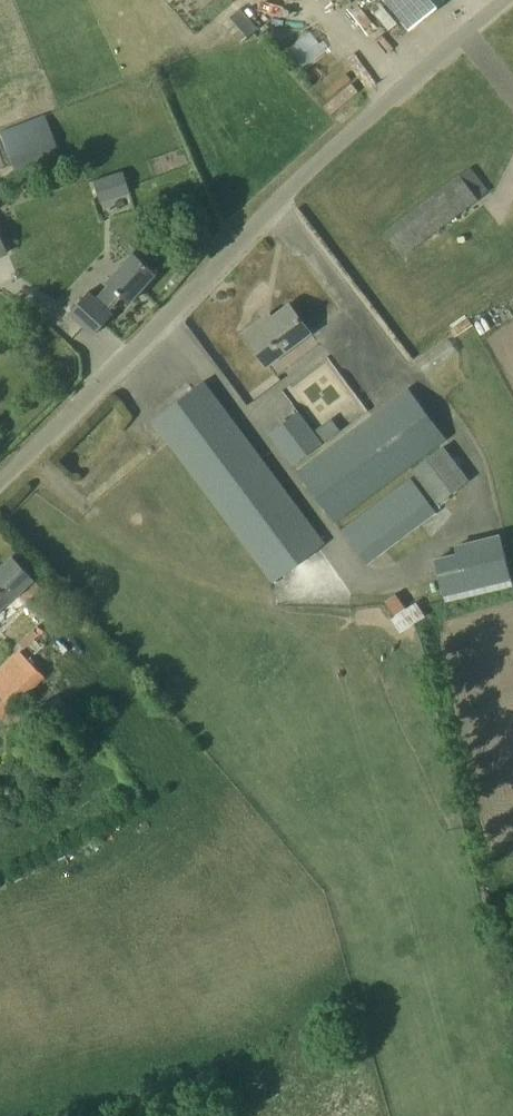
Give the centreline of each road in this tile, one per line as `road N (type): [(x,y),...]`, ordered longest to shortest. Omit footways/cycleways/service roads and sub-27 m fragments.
road 1 (unclassified): [(0,473),(501,0)]

